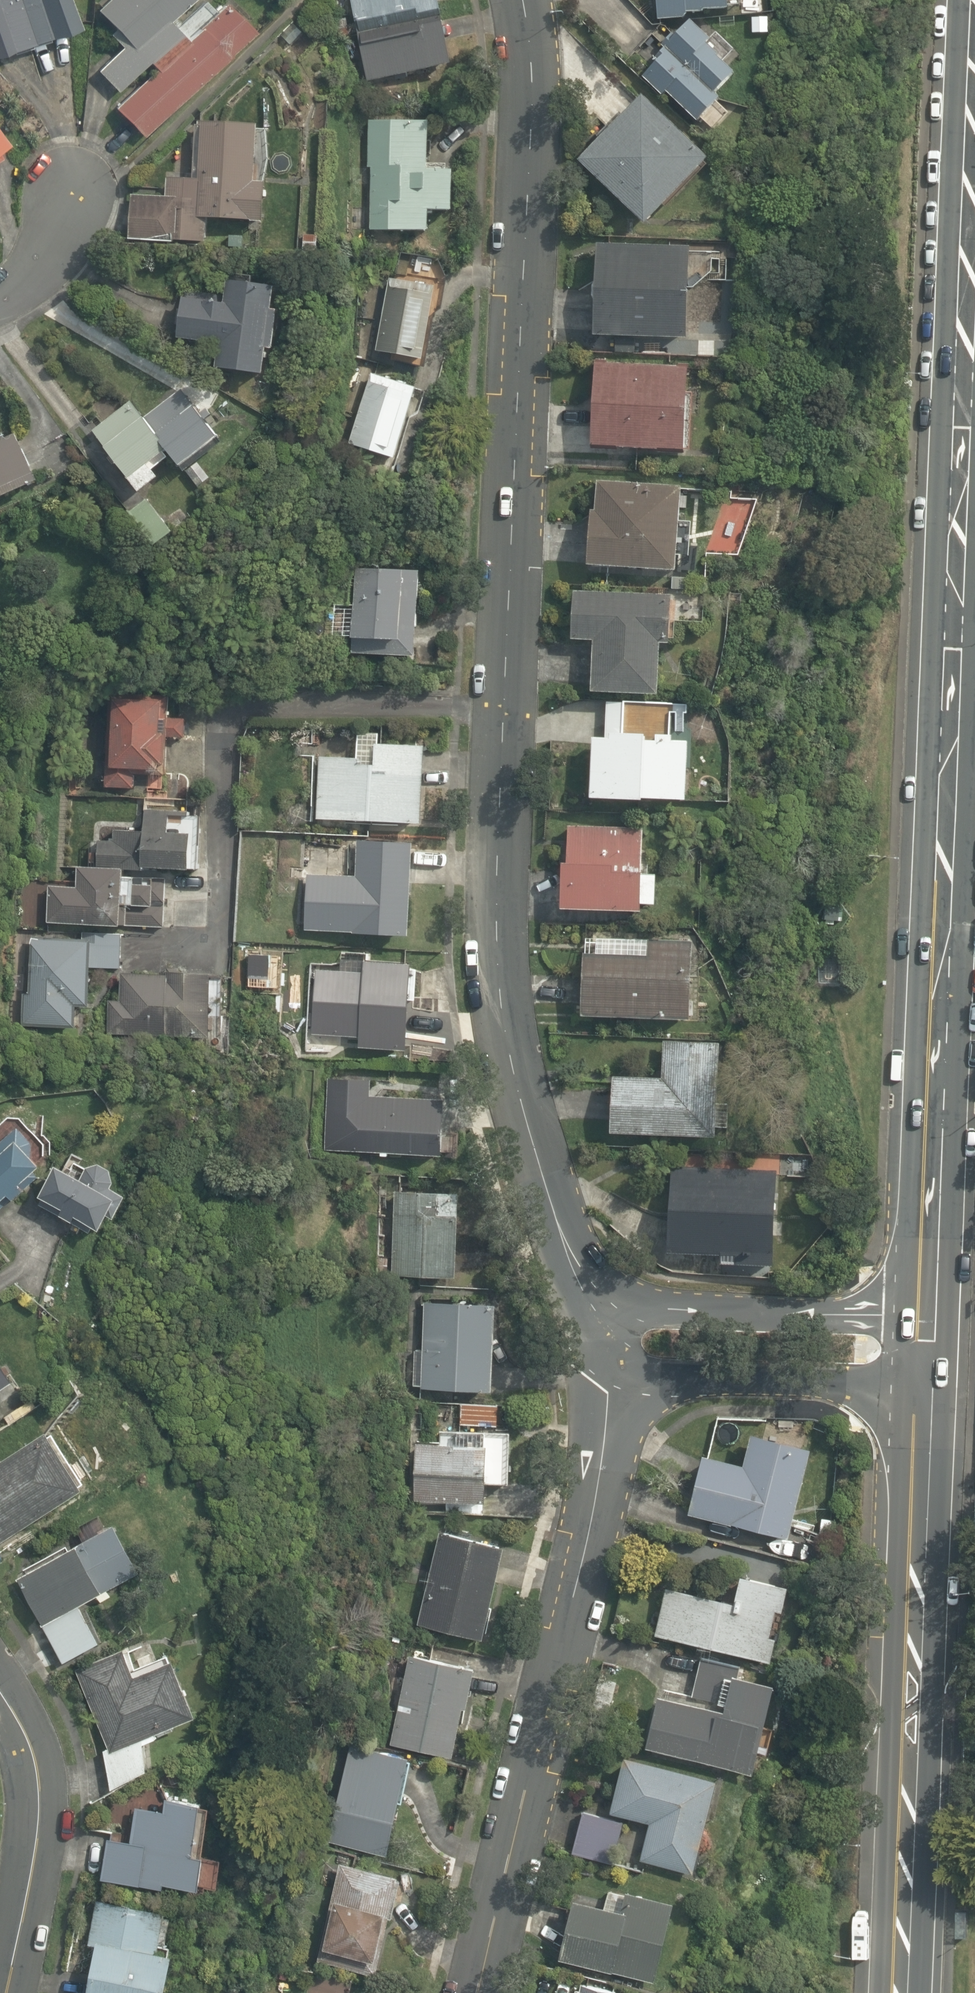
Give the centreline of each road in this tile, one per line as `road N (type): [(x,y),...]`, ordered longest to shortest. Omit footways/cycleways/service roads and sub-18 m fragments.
road 1 (secondary): [(926,1314),(974,89)]
road 2 (residential): [(523,0),(532,128),(510,708)]
road 3 (residential): [(626,1367),(477,1992)]
road 4 (residential): [(510,708),(495,959),(516,1083),(593,1290),(615,1299)]
road 5 (secondary): [(899,1992),(924,1375)]
road 6 (residential): [(510,708),(223,702),(218,947)]
road 7 (residential): [(8,1992),(40,1810),(30,1740),(0,1688)]
road 8 (residential): [(615,1299),(926,1314)]
road 9 (residential): [(924,1375),(626,1367)]
road 10 (residential): [(80,178),(62,250),(0,305)]

